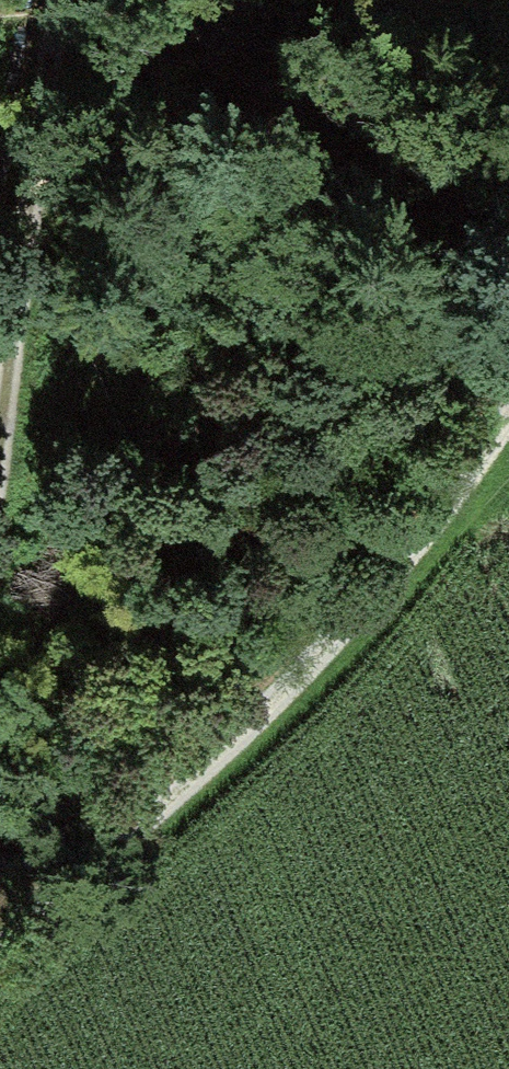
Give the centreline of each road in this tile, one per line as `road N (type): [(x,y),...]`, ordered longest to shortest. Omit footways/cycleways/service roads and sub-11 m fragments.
road 1 (track): [(508,396),(398,554),(0,943)]
road 2 (track): [(64,0),(0,468)]

